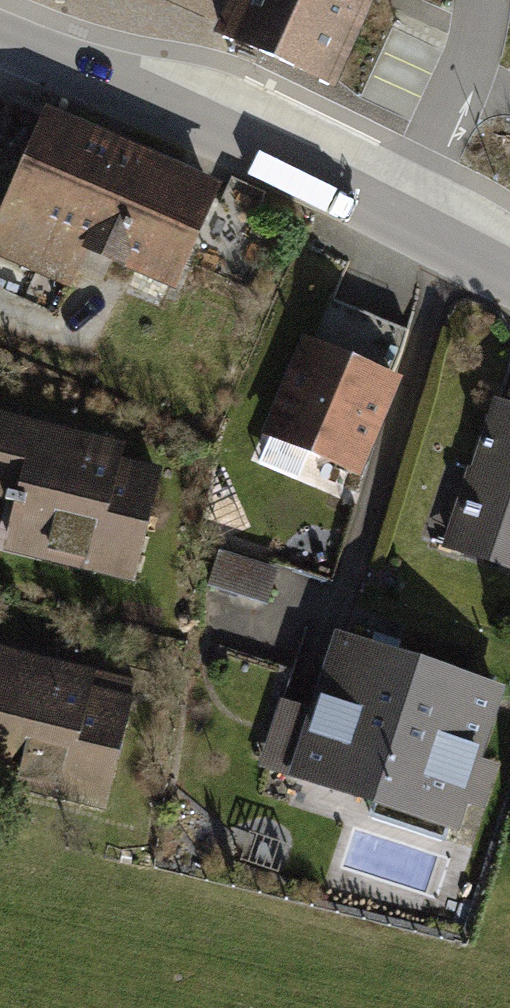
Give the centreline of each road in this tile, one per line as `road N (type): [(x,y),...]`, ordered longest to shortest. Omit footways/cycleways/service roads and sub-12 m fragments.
road 1 (residential): [(509,278),(244,143),(0,40)]

